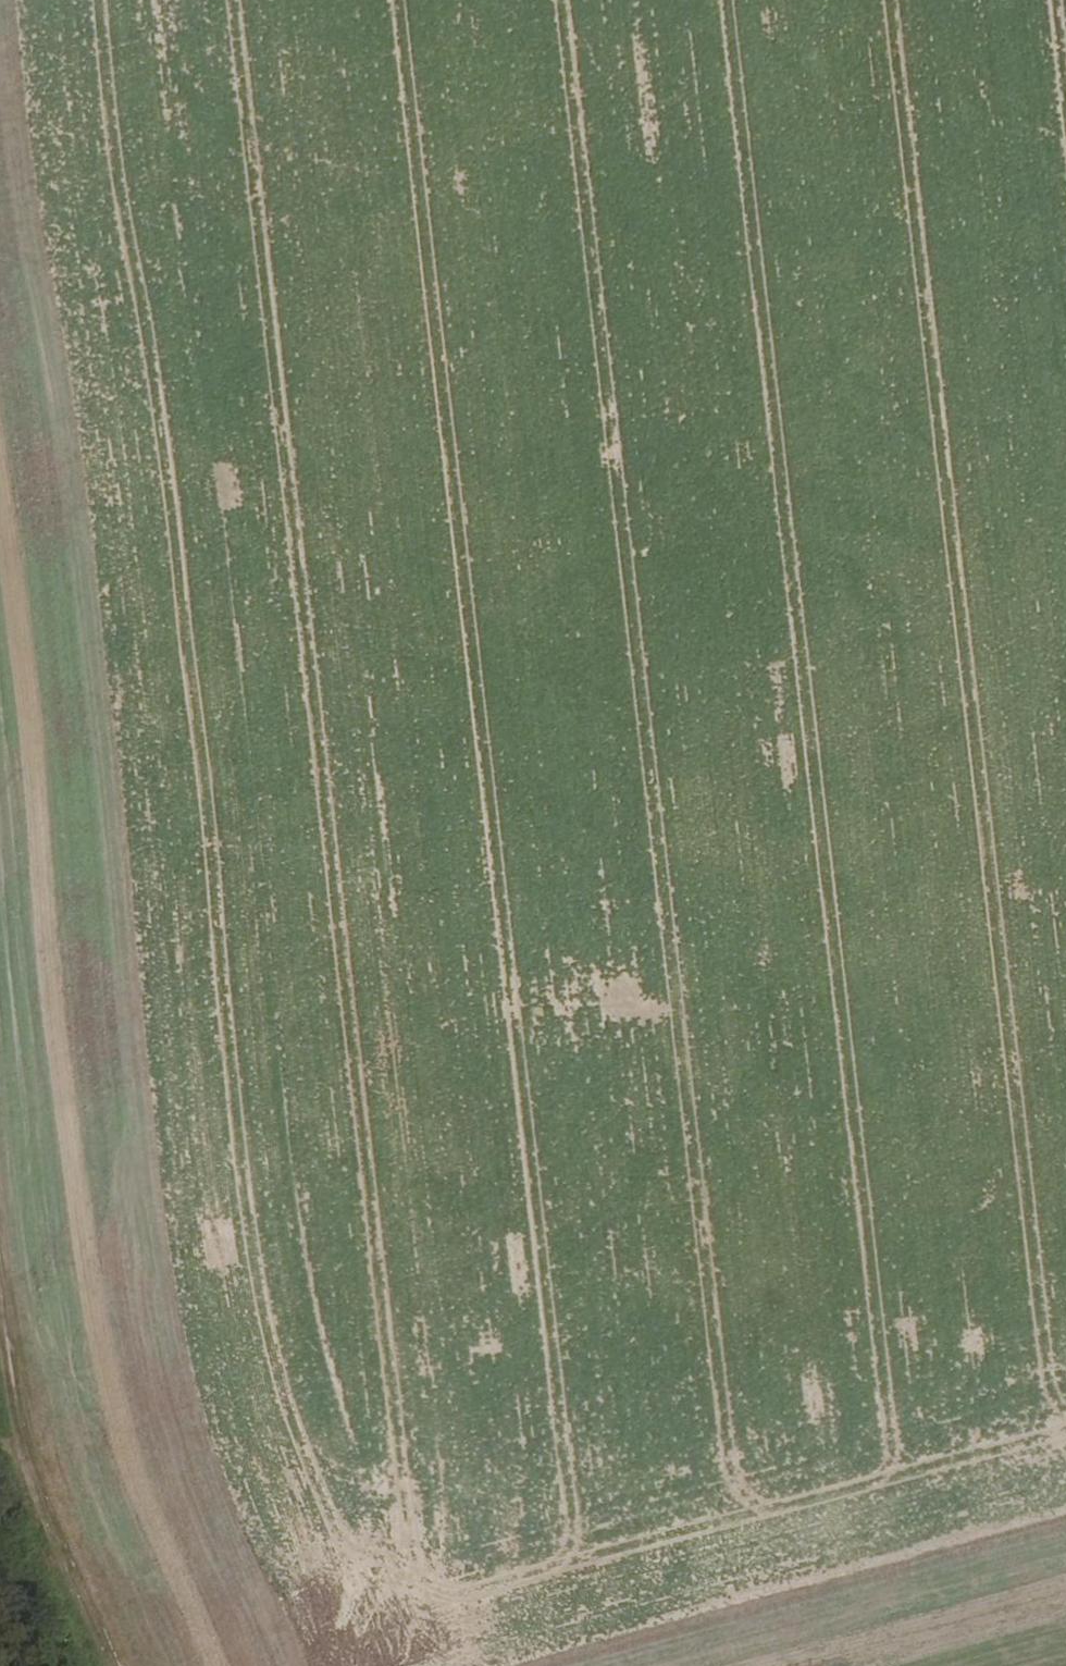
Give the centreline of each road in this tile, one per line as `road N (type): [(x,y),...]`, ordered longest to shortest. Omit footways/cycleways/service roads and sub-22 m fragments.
road 1 (track): [(113,1665),(0,1386)]

